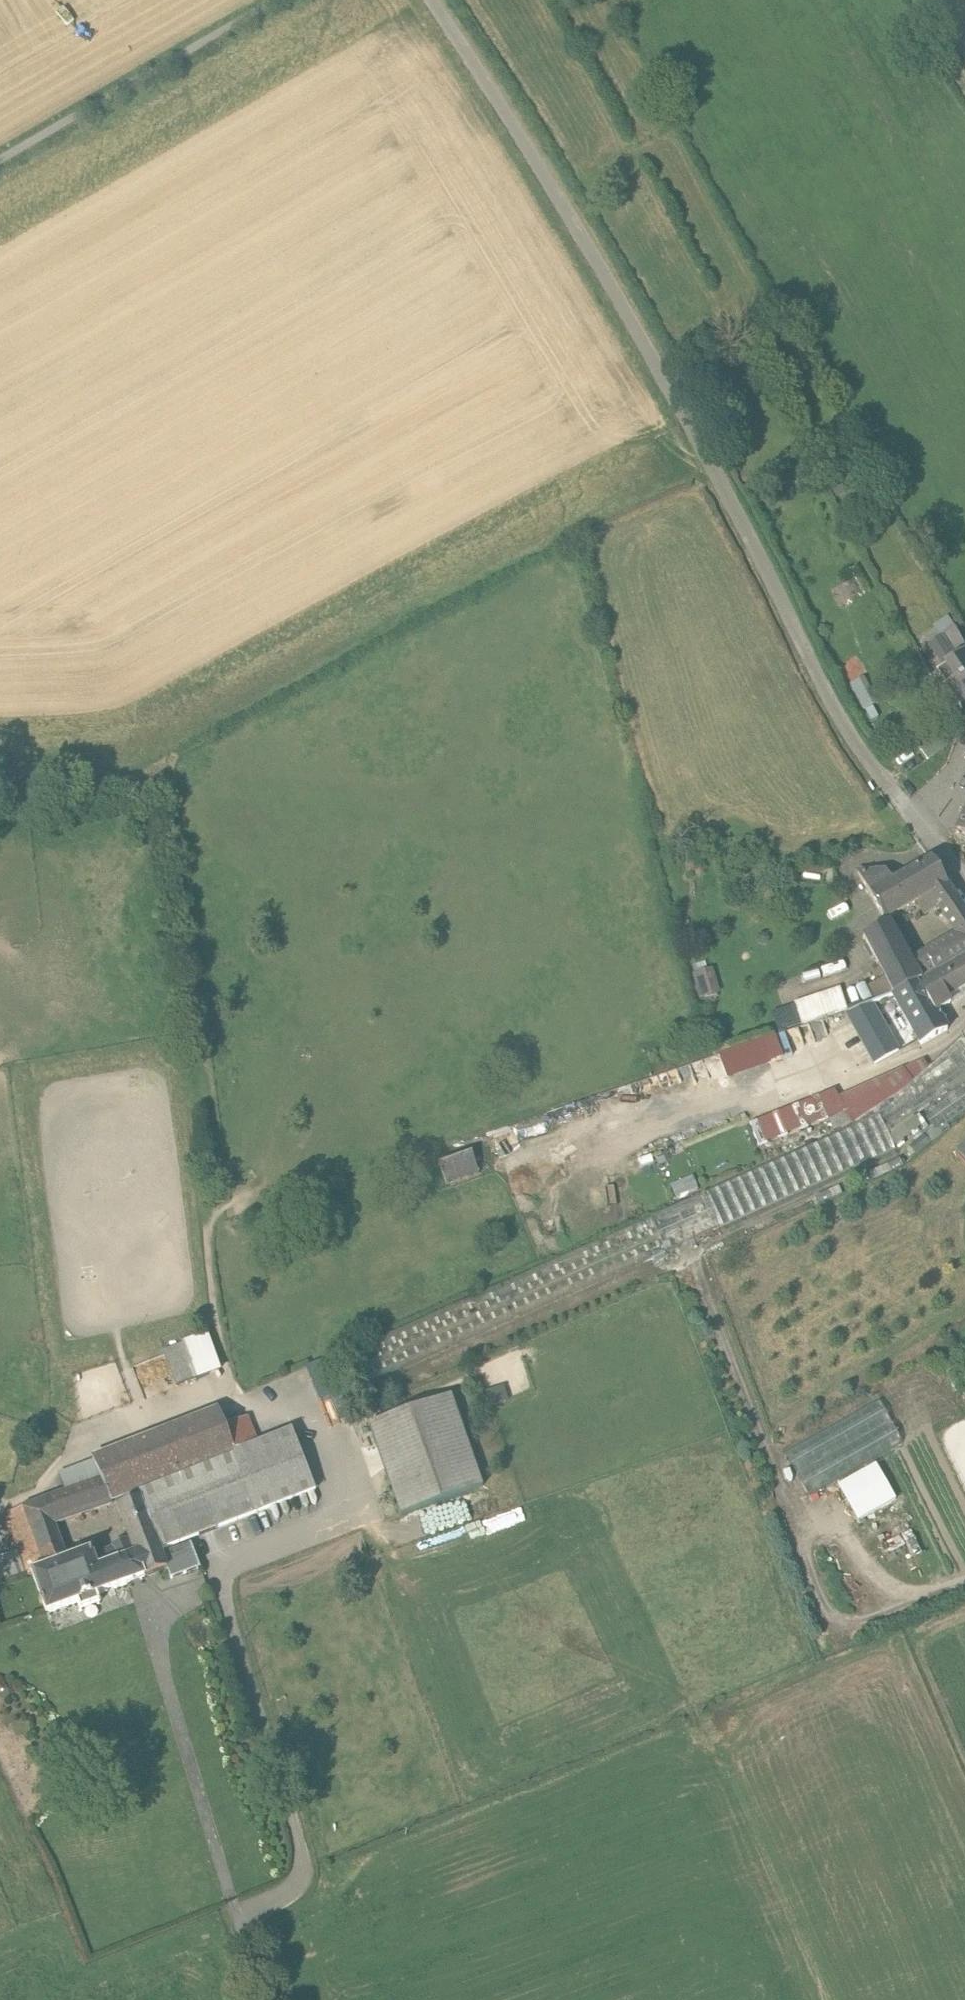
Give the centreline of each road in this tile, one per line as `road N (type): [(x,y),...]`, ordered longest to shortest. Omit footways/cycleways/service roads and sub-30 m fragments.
road 1 (unclassified): [(798,634),(644,342),(431,0)]
road 2 (track): [(272,0),(0,158)]
road 3 (residential): [(964,876),(864,755),(798,634)]

